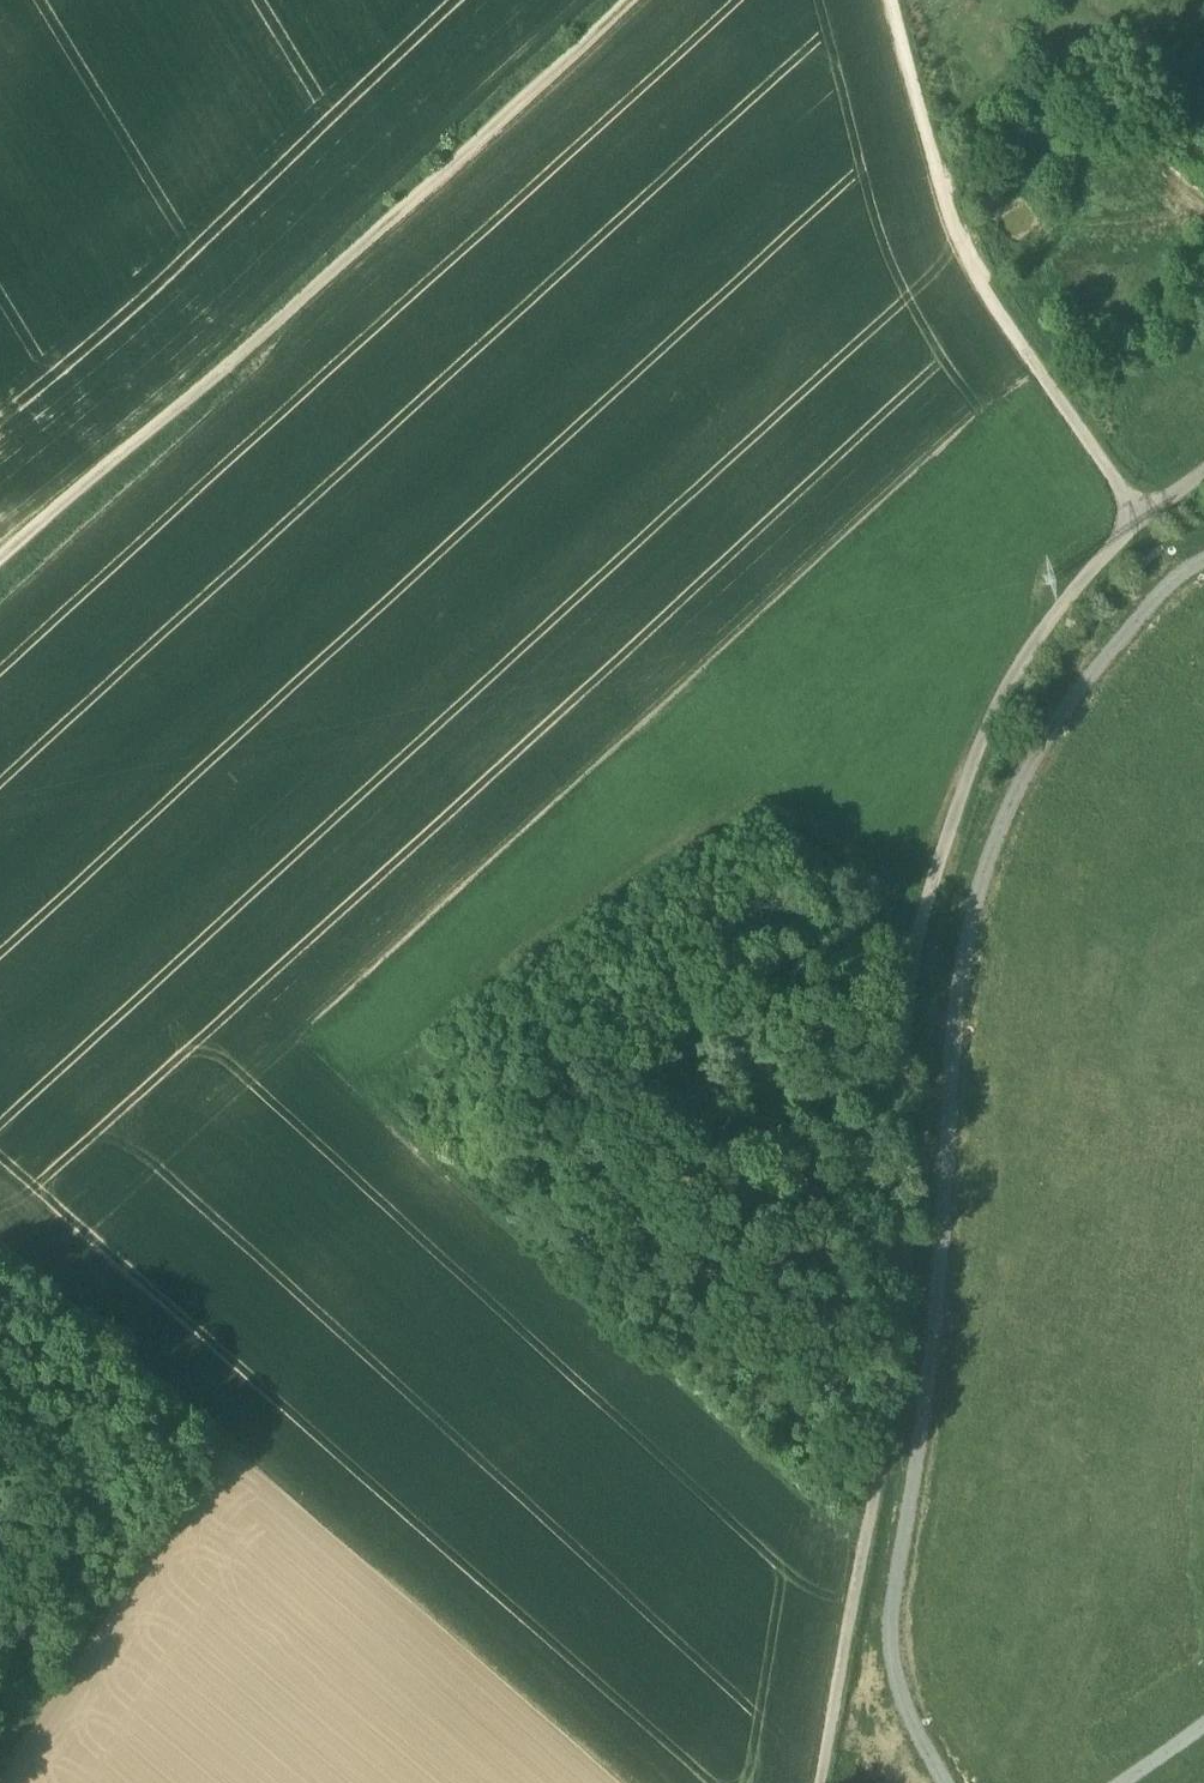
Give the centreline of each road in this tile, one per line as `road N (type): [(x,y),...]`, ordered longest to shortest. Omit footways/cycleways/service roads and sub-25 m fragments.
road 1 (track): [(1138,521),(1006,685),(953,797),(911,958),(889,1385),(814,1782)]
road 2 (track): [(630,0),(0,568)]
road 3 (track): [(1138,521),(958,252),(887,0)]

